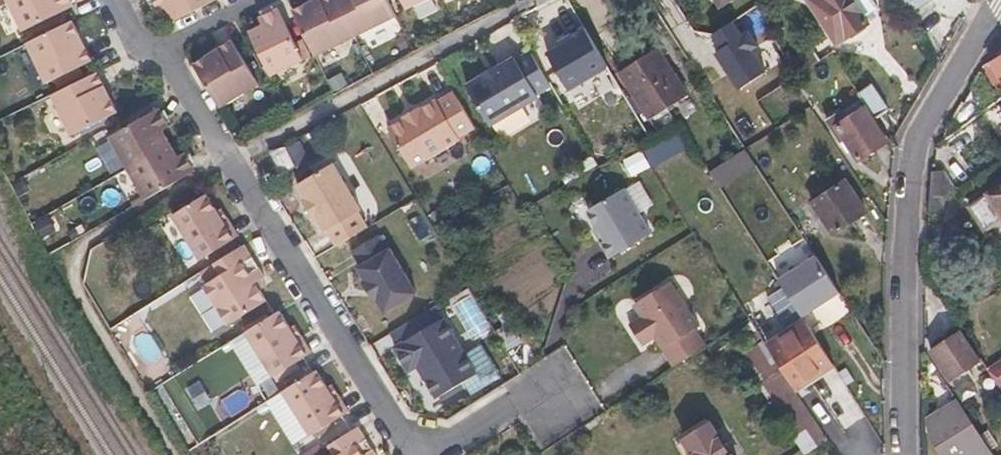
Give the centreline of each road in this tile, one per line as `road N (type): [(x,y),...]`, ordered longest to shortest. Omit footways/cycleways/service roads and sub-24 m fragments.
road 1 (residential): [(998,0),(917,139),(903,272),(904,454)]
road 2 (track): [(90,238),(75,269),(80,296),(176,454)]

